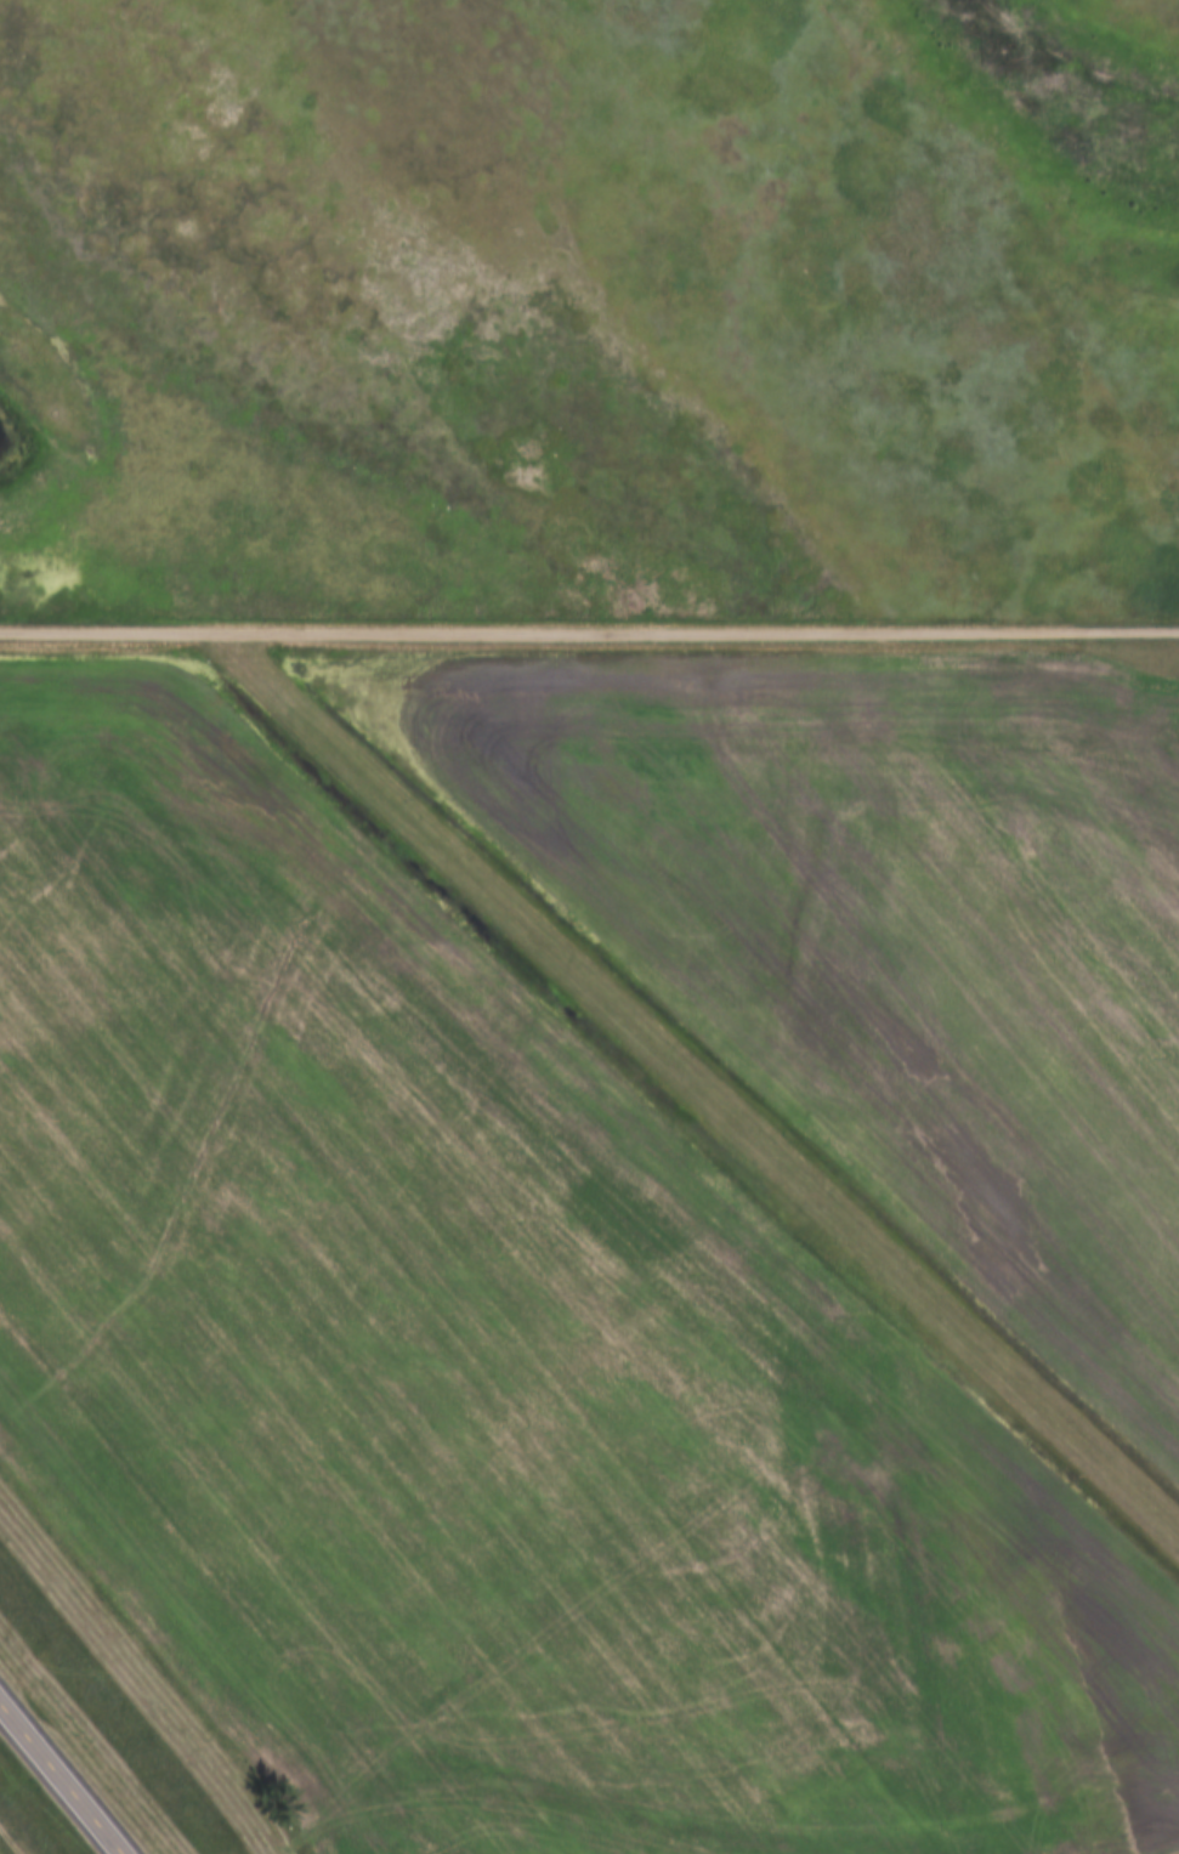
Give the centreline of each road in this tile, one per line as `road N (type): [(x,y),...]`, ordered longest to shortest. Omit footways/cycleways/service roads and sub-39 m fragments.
road 1 (primary): [(127,1853),(0,1699)]

